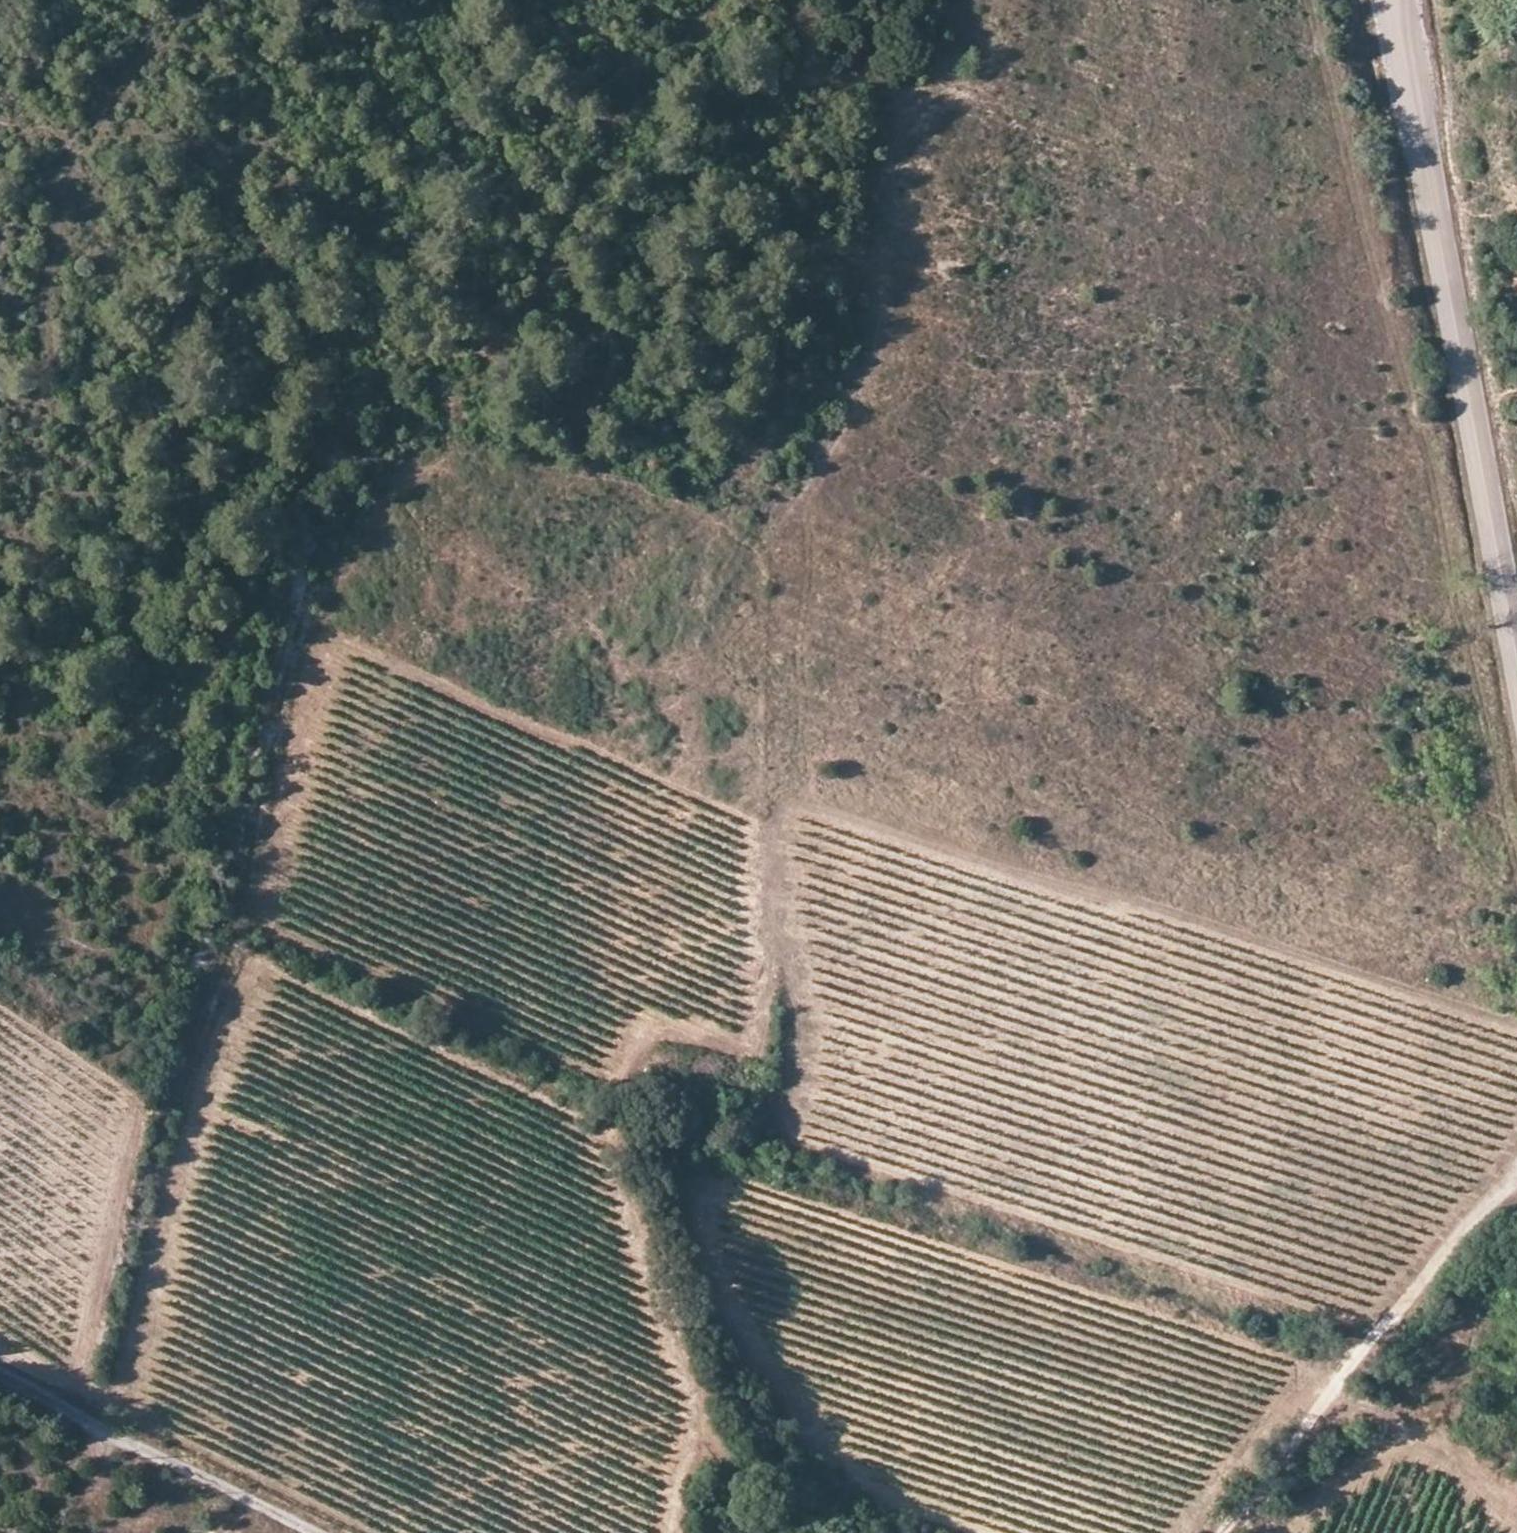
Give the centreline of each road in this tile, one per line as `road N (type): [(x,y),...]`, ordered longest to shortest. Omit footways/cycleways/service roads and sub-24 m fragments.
road 1 (secondary): [(1412,92),(1516,650)]
road 2 (track): [(1516,1193),(1387,1319),(1225,1532)]
road 3 (unclassified): [(303,1532),(0,1384)]

